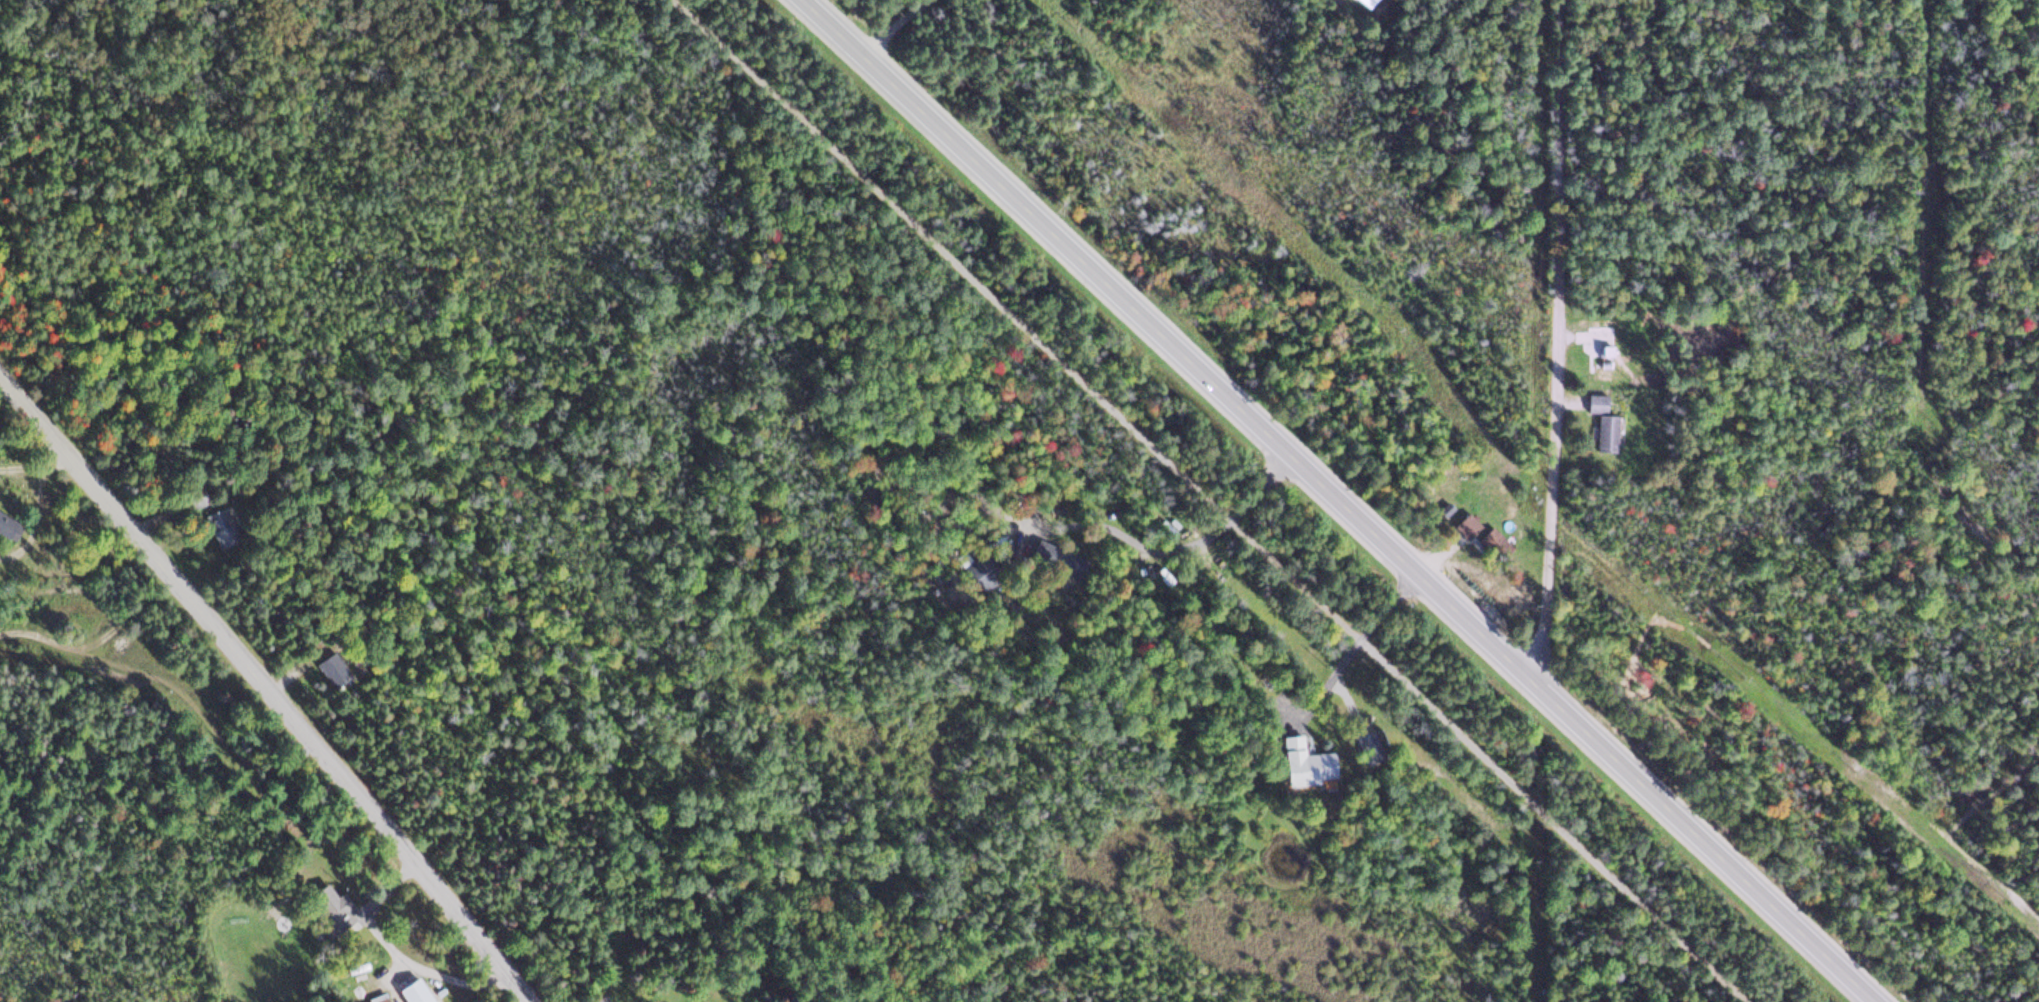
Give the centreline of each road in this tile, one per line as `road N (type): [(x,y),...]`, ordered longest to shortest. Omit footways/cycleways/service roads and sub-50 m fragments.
road 1 (primary): [(1875,1001),(801,0)]
road 2 (residential): [(528,1001),(0,376)]
road 3 (residential): [(1533,684),(1552,538),(1557,0)]

